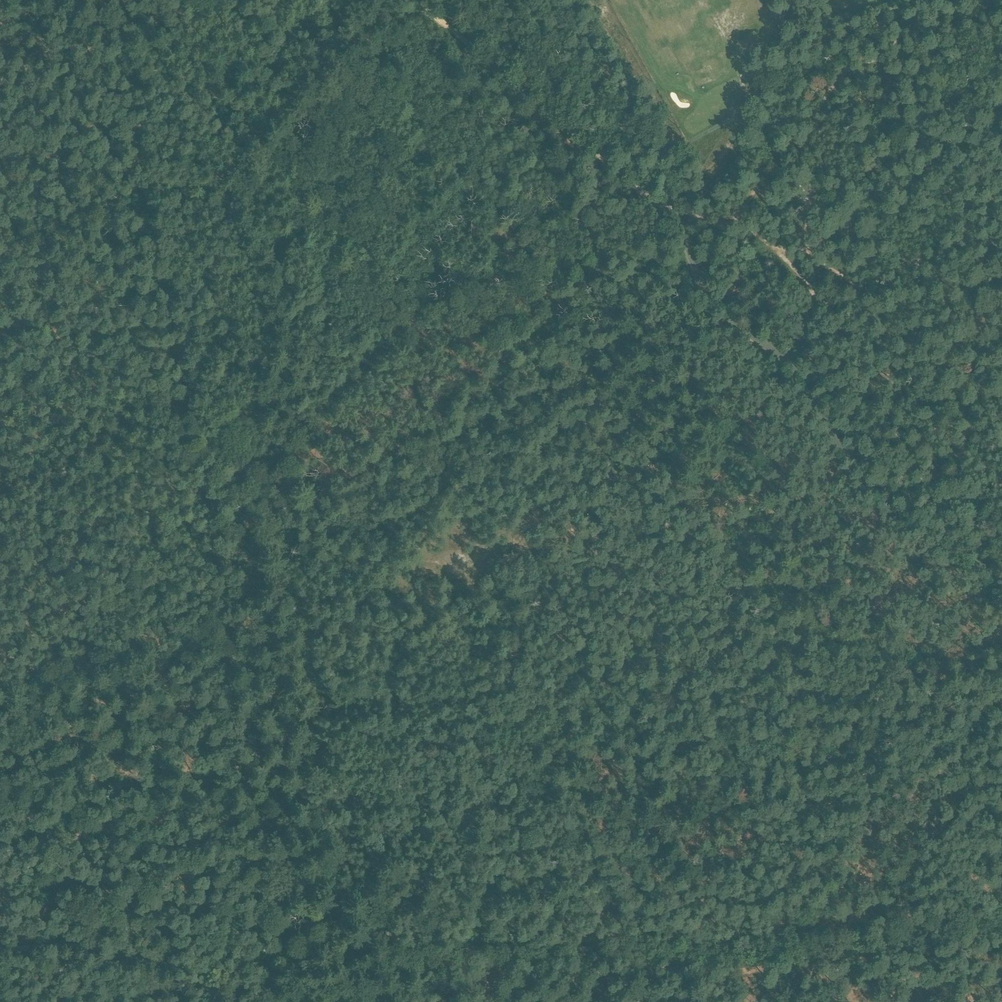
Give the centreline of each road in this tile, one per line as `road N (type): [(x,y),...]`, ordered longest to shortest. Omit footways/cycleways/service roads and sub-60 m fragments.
road 1 (track): [(1001,944),(578,955),(405,970)]
road 2 (track): [(416,0),(667,205)]
road 3 (track): [(237,1001),(209,977),(97,945),(0,947)]

